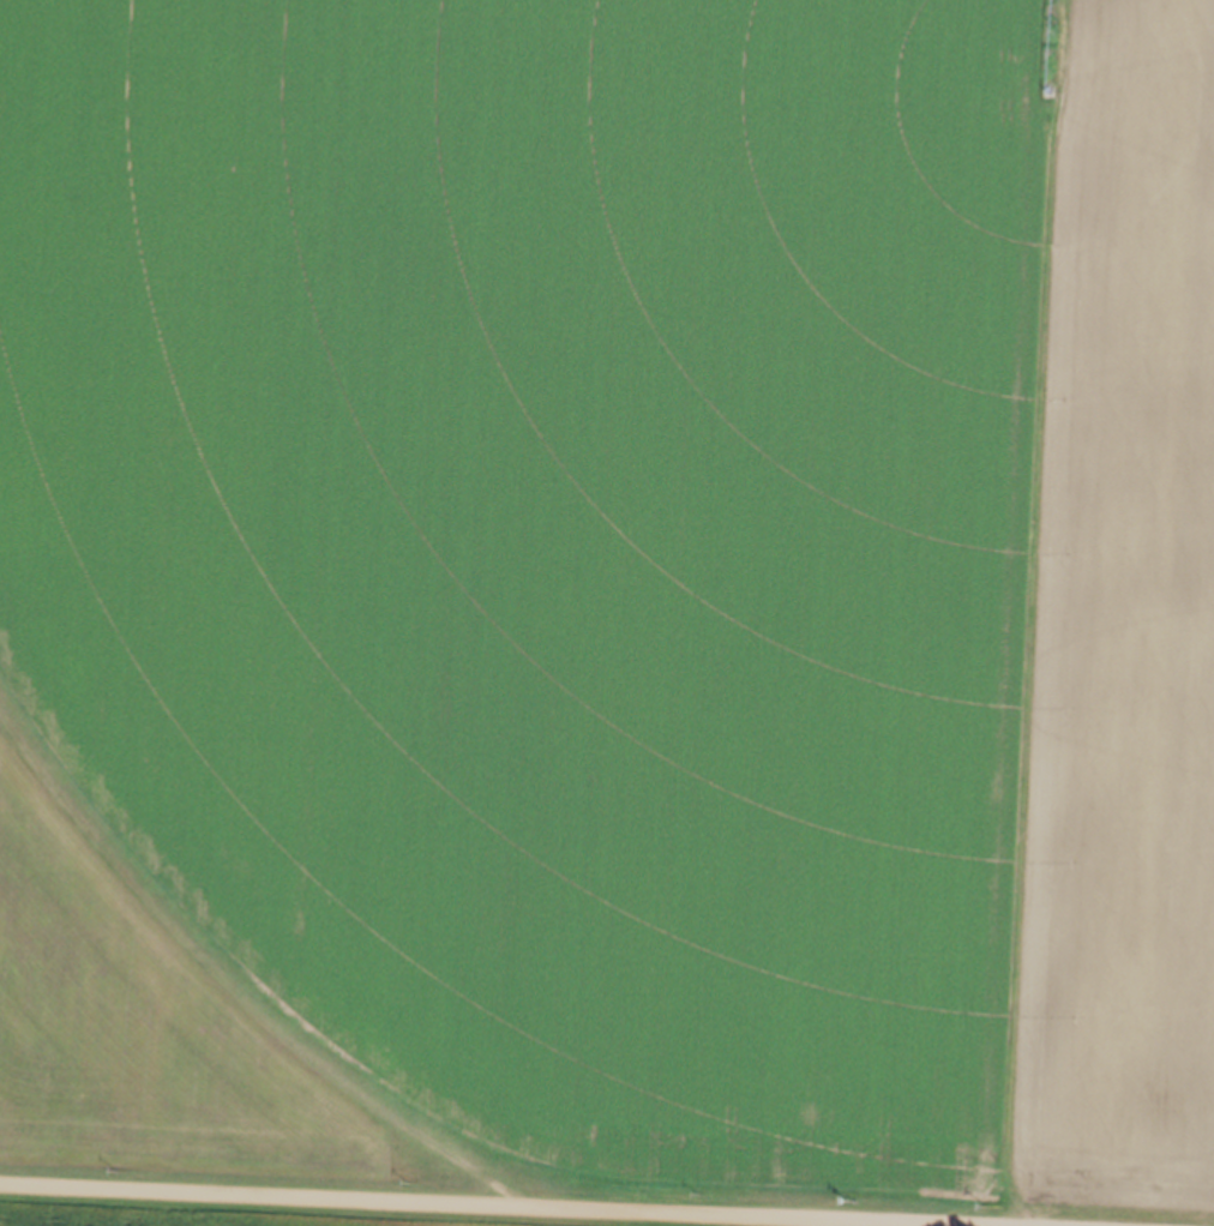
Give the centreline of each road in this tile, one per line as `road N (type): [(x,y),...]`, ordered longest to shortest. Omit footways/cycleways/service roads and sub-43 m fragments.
road 1 (residential): [(1028,1225),(0,1183)]

